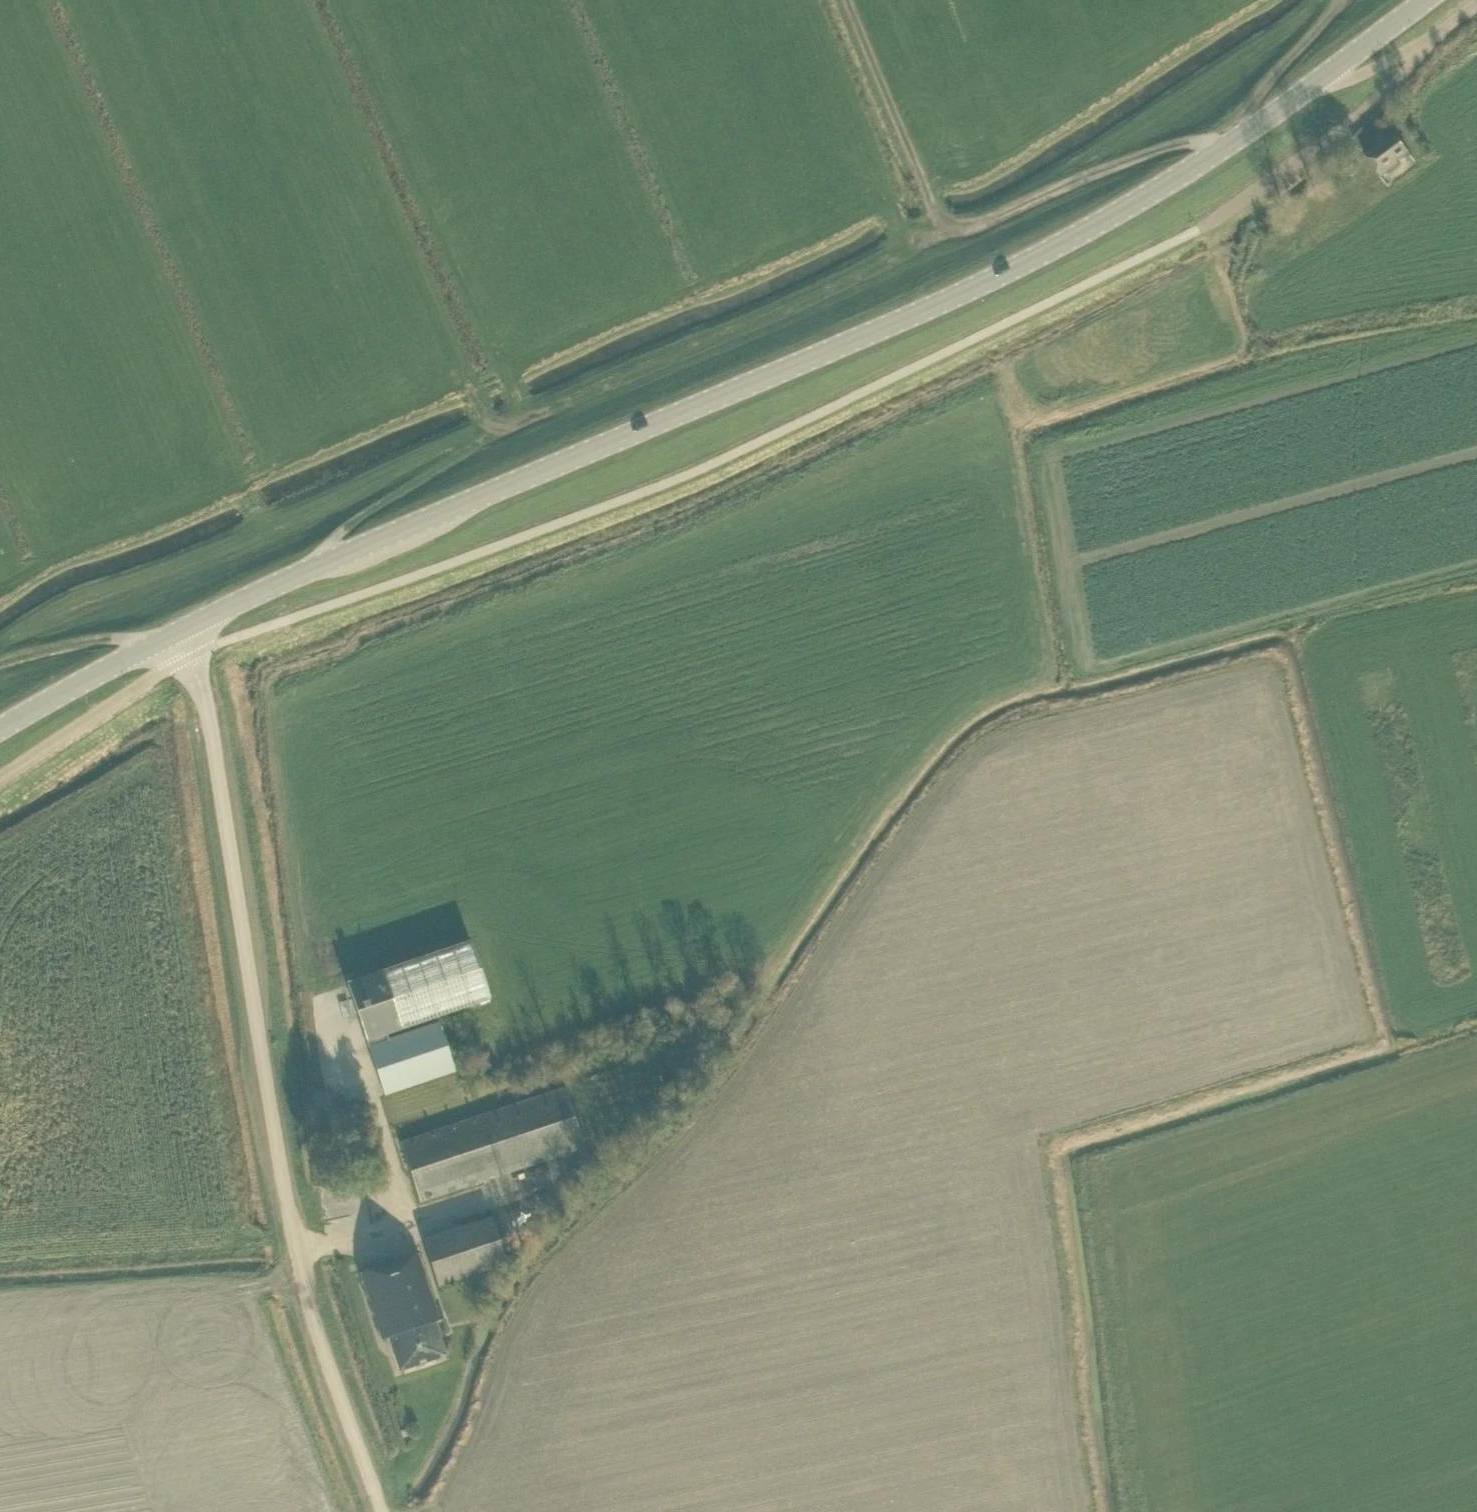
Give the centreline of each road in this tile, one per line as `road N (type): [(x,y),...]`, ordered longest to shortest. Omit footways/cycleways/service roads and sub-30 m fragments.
road 1 (primary): [(178,632),(411,522),(969,289),(1061,243),(1315,83)]
road 2 (unclassified): [(381,1511),(305,1287),(208,711),(191,658)]
road 3 (track): [(949,222),(774,312),(502,429),(357,518),(323,562)]
road 4 (track): [(1232,138),(1177,145),(970,229),(949,222),(855,0)]
road 5 (unclassified): [(1199,230),(1350,123),(1433,39)]
road 6 (unclassified): [(0,777),(191,658)]
road 7 (primary): [(0,729),(178,632)]
road 8 (track): [(154,643),(97,641),(0,663)]
road 9 (primary): [(1315,83),(1427,0)]
road 10 (unclassified): [(1433,39),(1315,83)]

